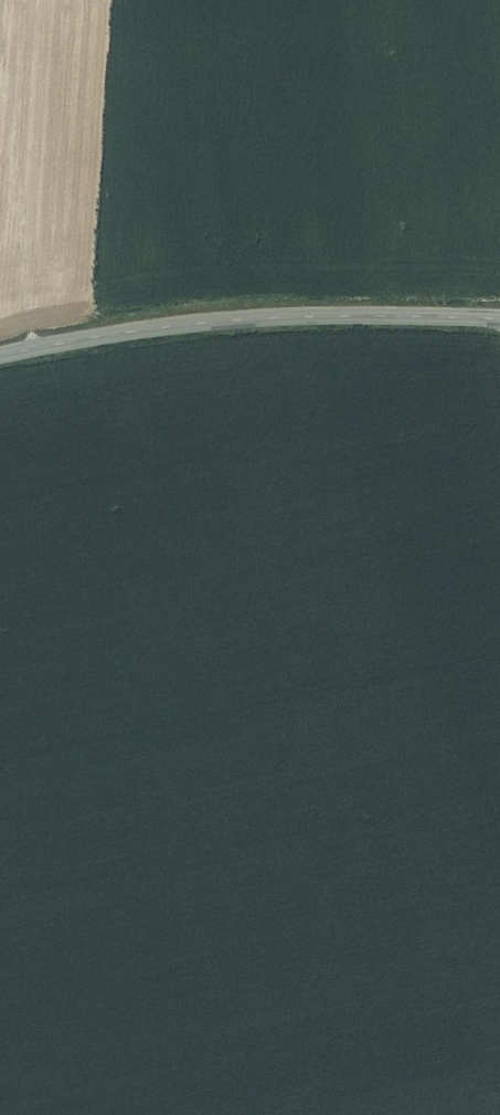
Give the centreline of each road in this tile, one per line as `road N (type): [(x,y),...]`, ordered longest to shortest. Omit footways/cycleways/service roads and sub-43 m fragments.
road 1 (tertiary): [(0,356),(224,324),(499,321)]

